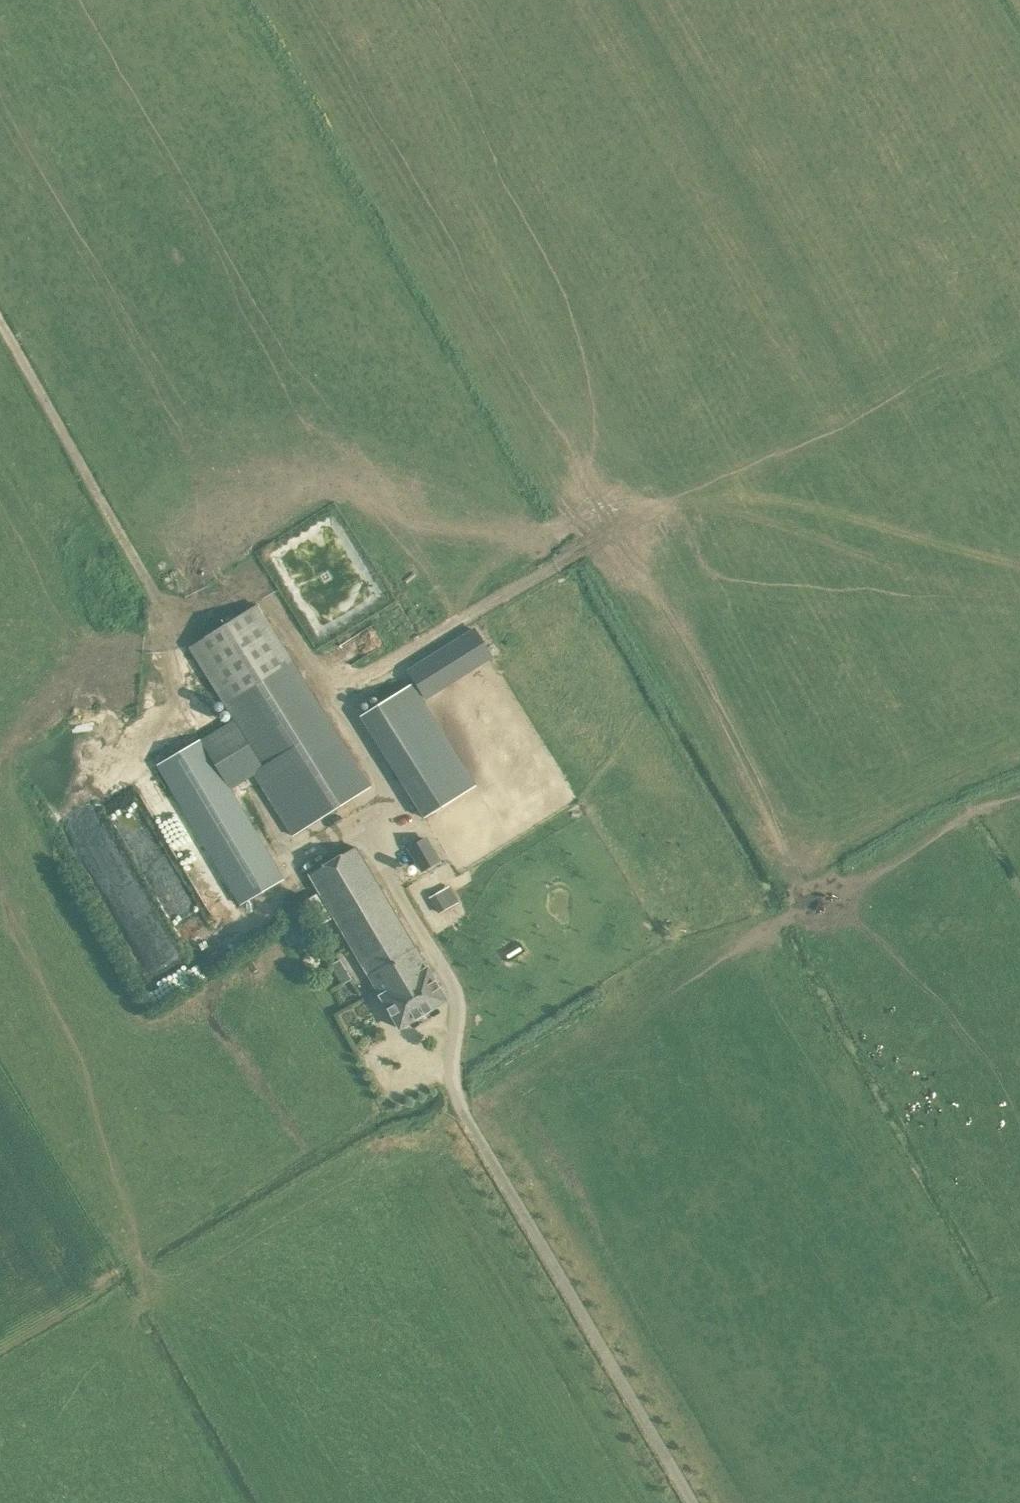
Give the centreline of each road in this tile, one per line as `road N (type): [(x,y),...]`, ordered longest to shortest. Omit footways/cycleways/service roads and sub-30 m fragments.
road 1 (track): [(331,693),(579,546)]

